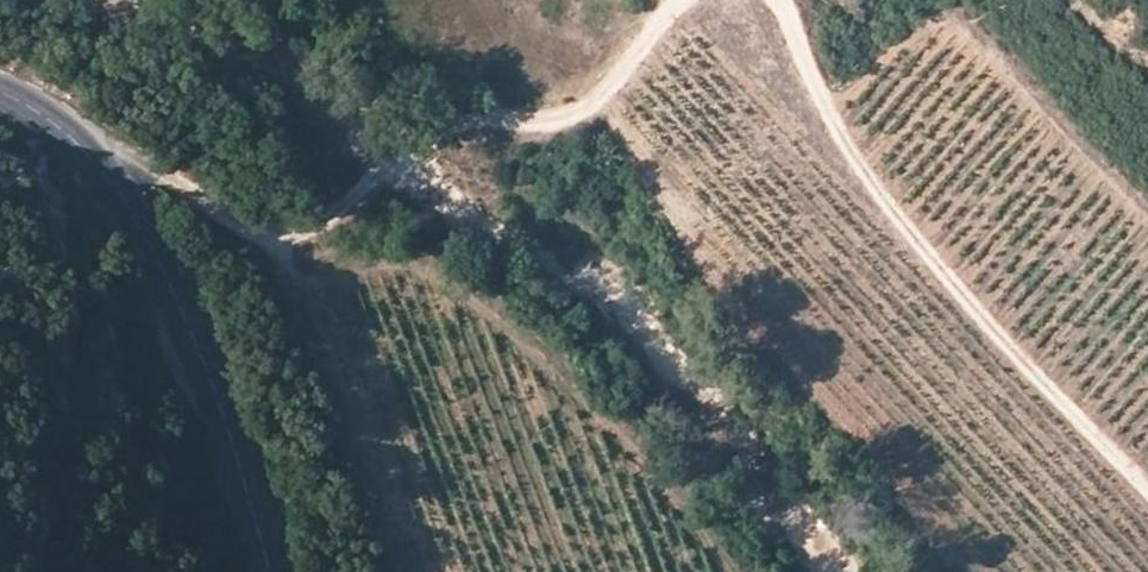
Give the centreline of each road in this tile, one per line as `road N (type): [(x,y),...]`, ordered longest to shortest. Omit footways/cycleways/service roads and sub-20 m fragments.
road 1 (track): [(687,0),(630,78),(599,106),(550,123),(441,122),(312,226),(265,230),(228,221),(161,178),(108,174)]
road 2 (track): [(1147,483),(973,303),(889,200),(825,98),(783,0)]
road 3 (tertiary): [(0,96),(78,145),(108,174),(166,286),(280,571)]

